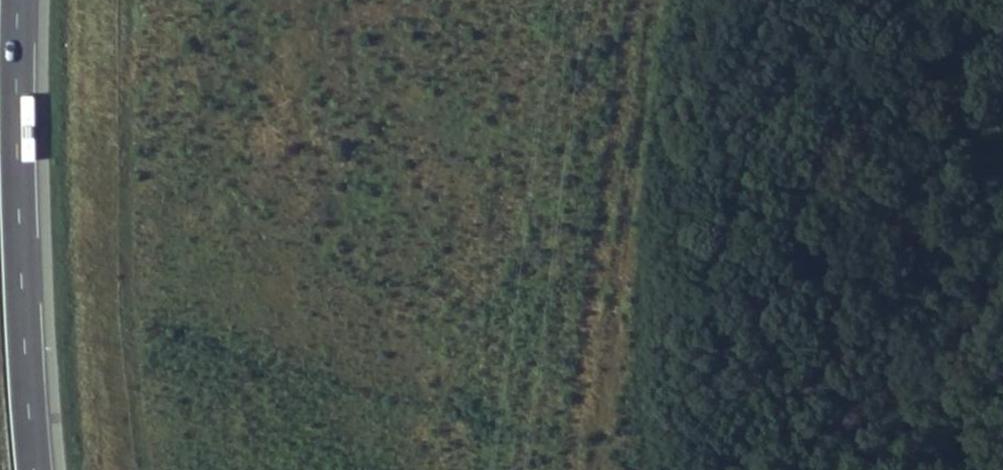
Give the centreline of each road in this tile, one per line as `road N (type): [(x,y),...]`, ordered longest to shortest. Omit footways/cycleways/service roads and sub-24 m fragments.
road 1 (motorway): [(35,469),(15,97),(19,0)]

